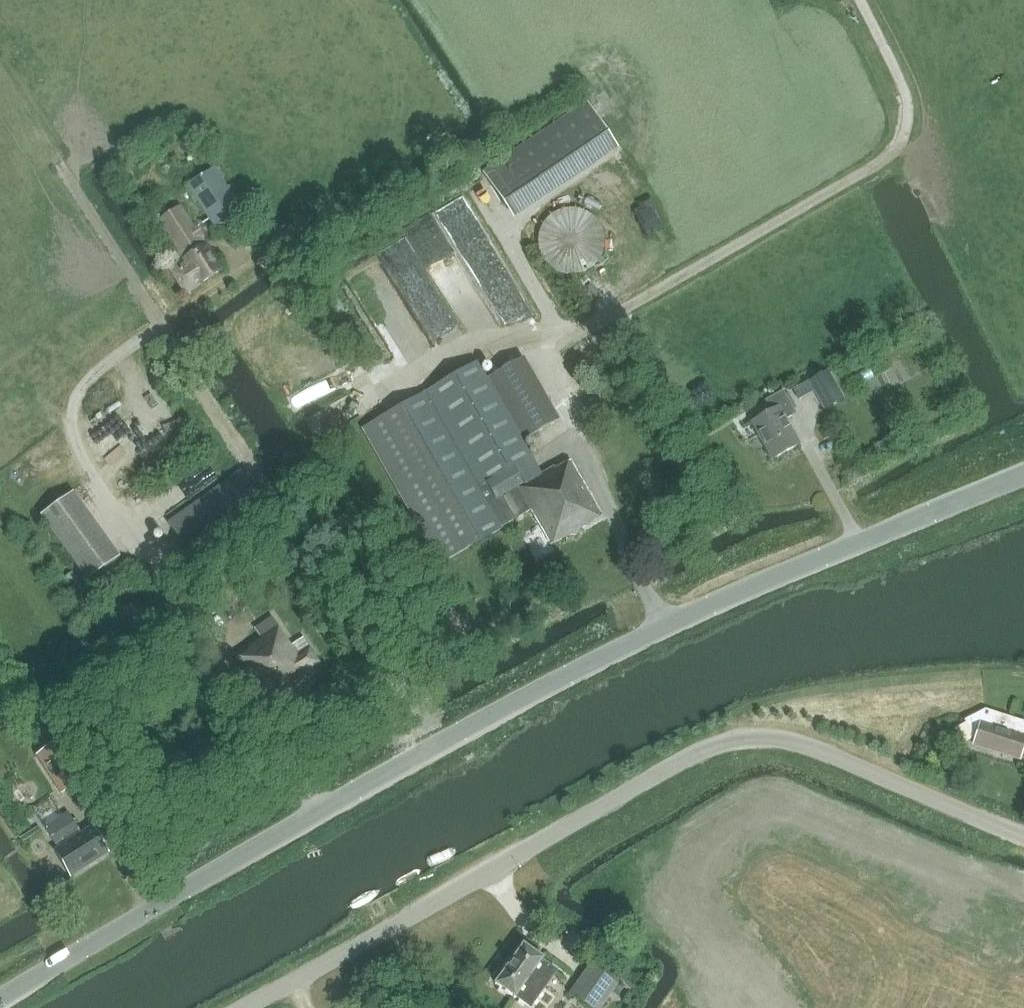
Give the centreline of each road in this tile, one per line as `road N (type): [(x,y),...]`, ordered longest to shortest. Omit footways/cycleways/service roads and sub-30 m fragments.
road 1 (unclassified): [(0,999),(321,810),(665,625),(1023,477)]
road 2 (unclassified): [(252,1007),(693,759),(769,739),(835,758),(1023,839)]
road 3 (track): [(859,0),(905,95),(904,138),(885,161),(541,348)]
road 4 (track): [(370,406),(485,341),(541,348),(584,434),(590,476),(665,625)]

